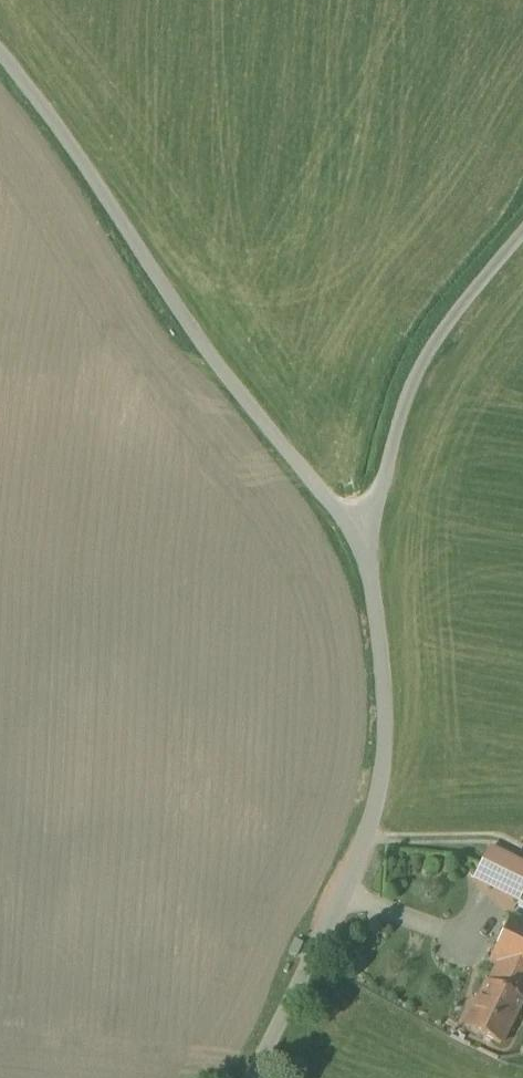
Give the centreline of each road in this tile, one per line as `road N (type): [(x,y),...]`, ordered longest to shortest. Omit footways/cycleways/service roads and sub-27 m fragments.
road 1 (unclassified): [(0,39),(190,310),(359,531),(369,564)]
road 2 (unclassified): [(369,564),(386,649),(382,762),(357,847),(250,1077)]
road 3 (unclassified): [(369,564),(398,437),(429,364),(522,233)]

